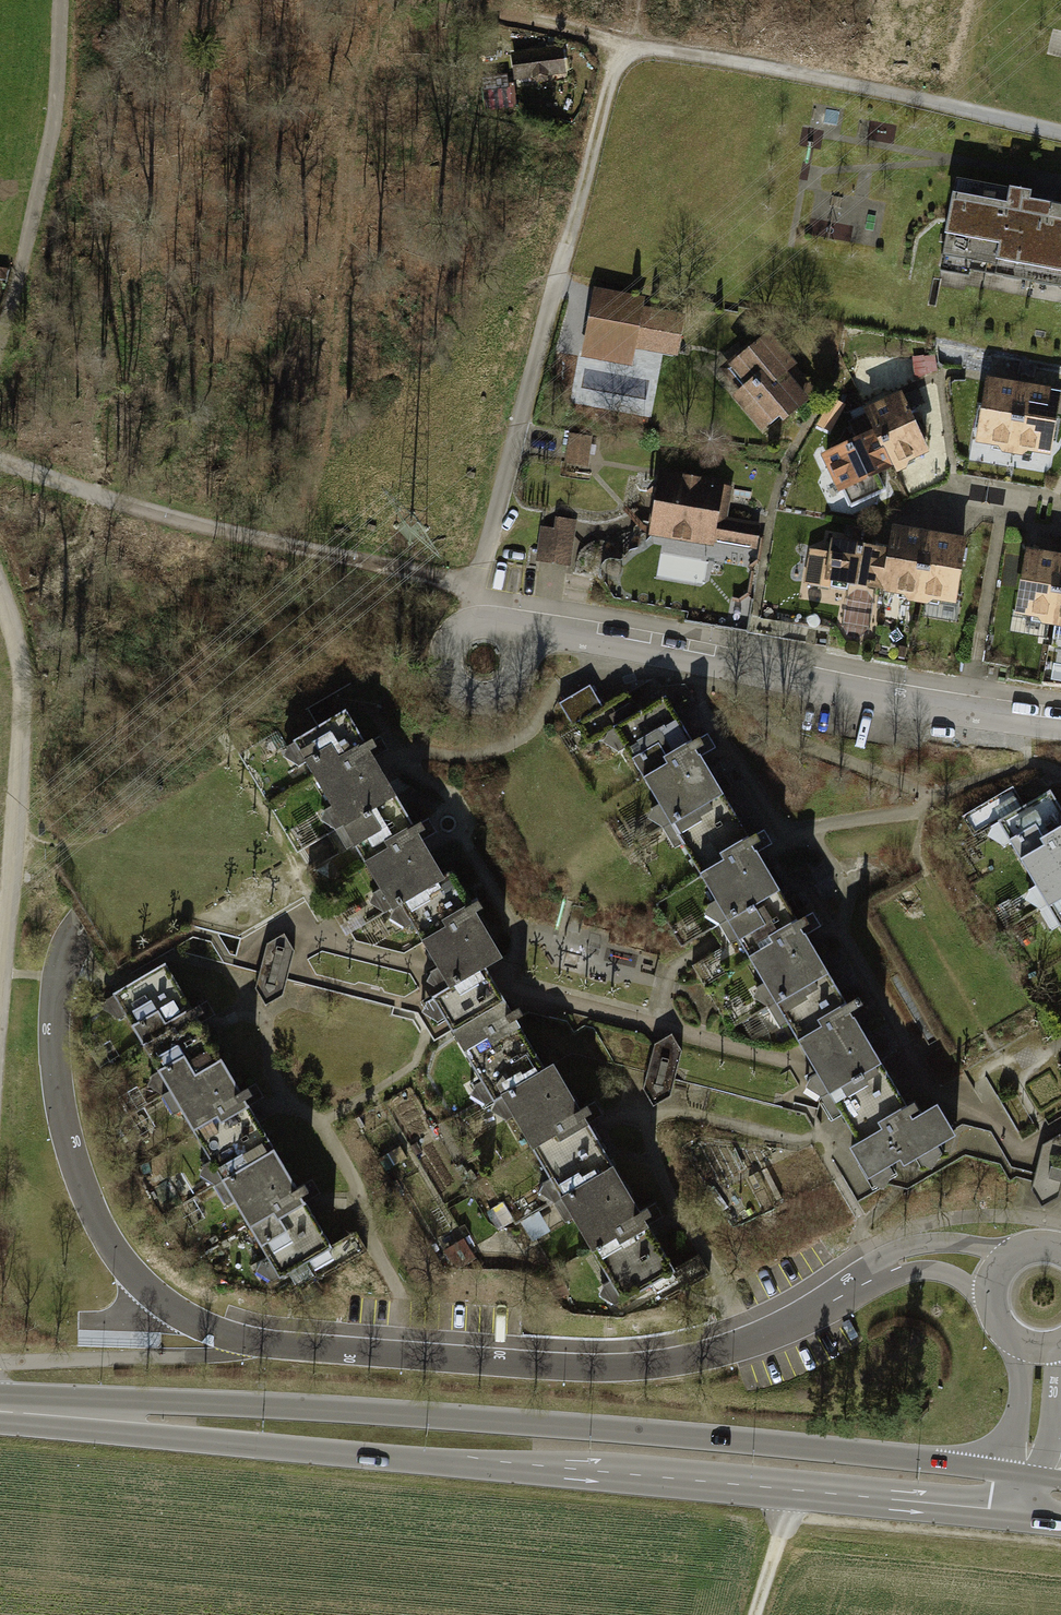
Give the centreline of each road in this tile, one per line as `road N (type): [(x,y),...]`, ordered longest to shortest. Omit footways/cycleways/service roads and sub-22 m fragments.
road 1 (residential): [(998,1272),(940,1255),(891,1267),(748,1345),(638,1371),(268,1346),(220,1334),(148,1300),(86,1205),(55,1082),(71,929)]
road 2 (secondary): [(1030,1491),(0,1408)]
road 3 (residential): [(1060,726),(806,687),(502,624)]
road 4 (track): [(477,617),(472,586),(0,453)]
road 5 (residential): [(0,1040),(23,697),(0,596)]
road 6 (track): [(0,335),(50,144),(60,0)]
road 7 (track): [(565,242),(616,50)]
road 8 (residential): [(502,624),(464,619),(439,647),(449,683),(471,694),(496,689)]
road 9 (residential): [(1041,1347),(1030,1491)]

